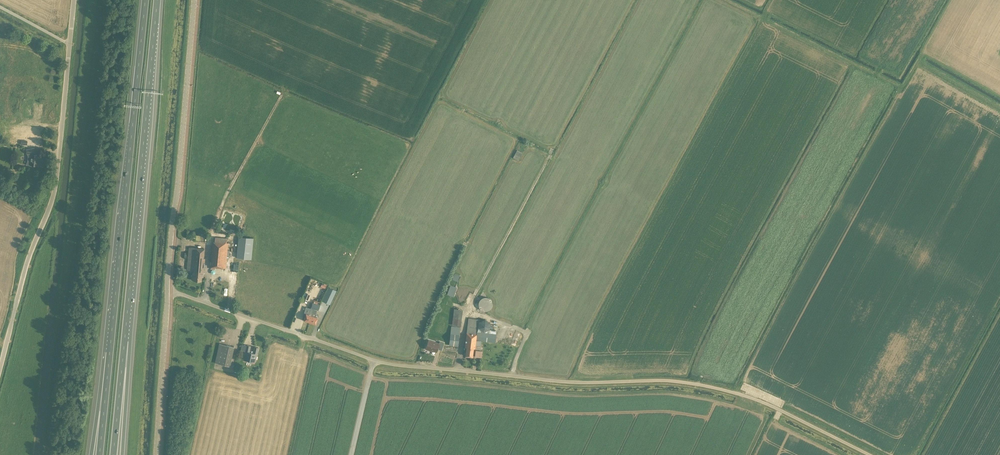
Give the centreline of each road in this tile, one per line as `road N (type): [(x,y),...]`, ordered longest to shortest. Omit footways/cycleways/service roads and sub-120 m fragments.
road 1 (unclassified): [(869,454),(717,388),(563,383),(378,362),(167,289)]
road 2 (unclassified): [(0,371),(29,257),(55,194),(74,0)]
road 3 (motorway): [(145,0),(109,353)]
road 4 (motorway): [(125,340),(157,0)]
road 5 (unclassified): [(167,289),(194,0)]
road 6 (unclassified): [(156,454),(167,289)]

